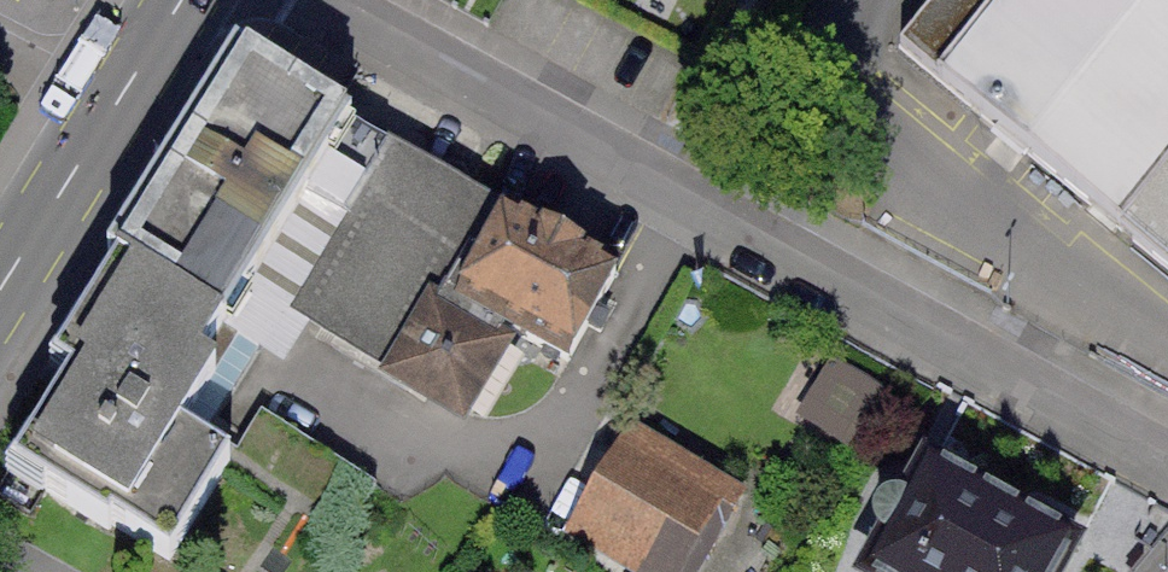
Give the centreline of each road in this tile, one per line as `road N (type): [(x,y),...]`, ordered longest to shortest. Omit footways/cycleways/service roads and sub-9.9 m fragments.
road 1 (residential): [(371,0),(649,168),(1167,446)]
road 2 (primary): [(180,0),(0,288)]

